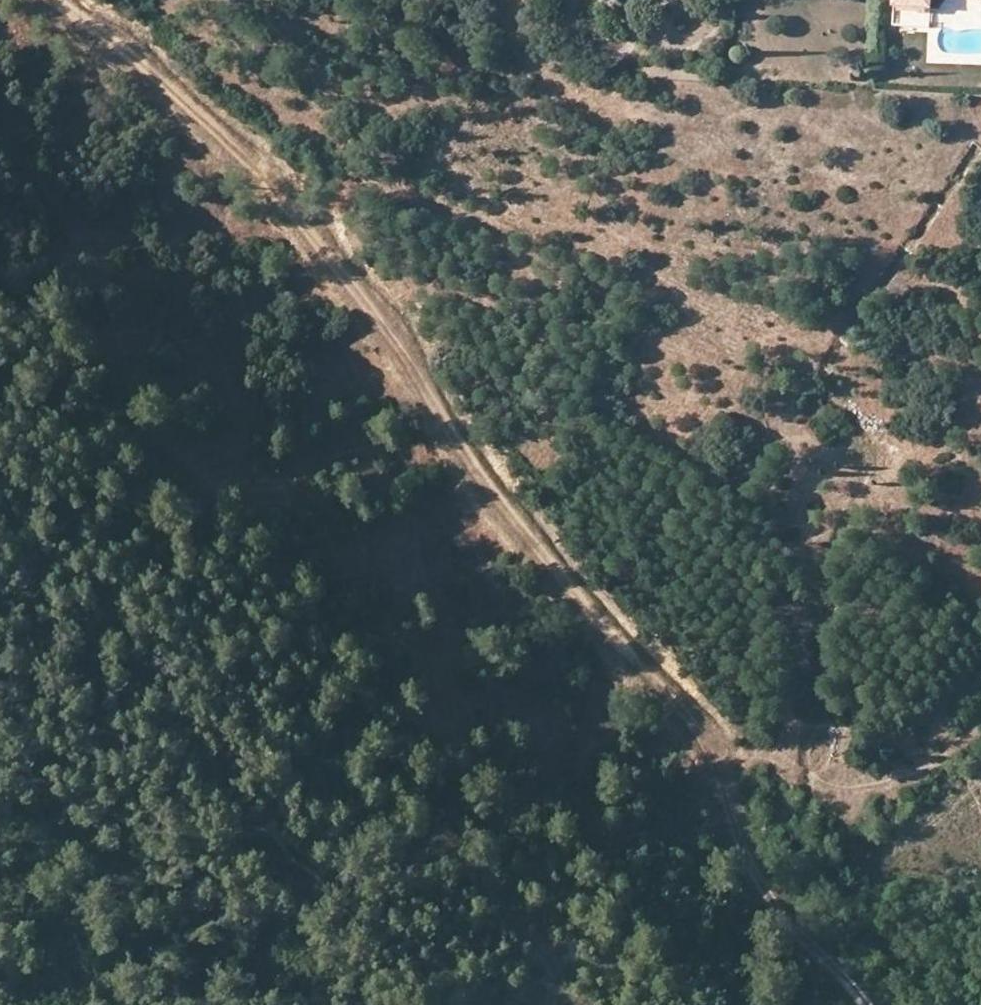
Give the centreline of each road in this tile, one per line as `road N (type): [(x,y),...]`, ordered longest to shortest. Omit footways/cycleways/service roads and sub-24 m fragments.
road 1 (track): [(55,0),(267,183),(378,318),(481,484),(706,746),(745,856),(809,946),(863,1004)]

